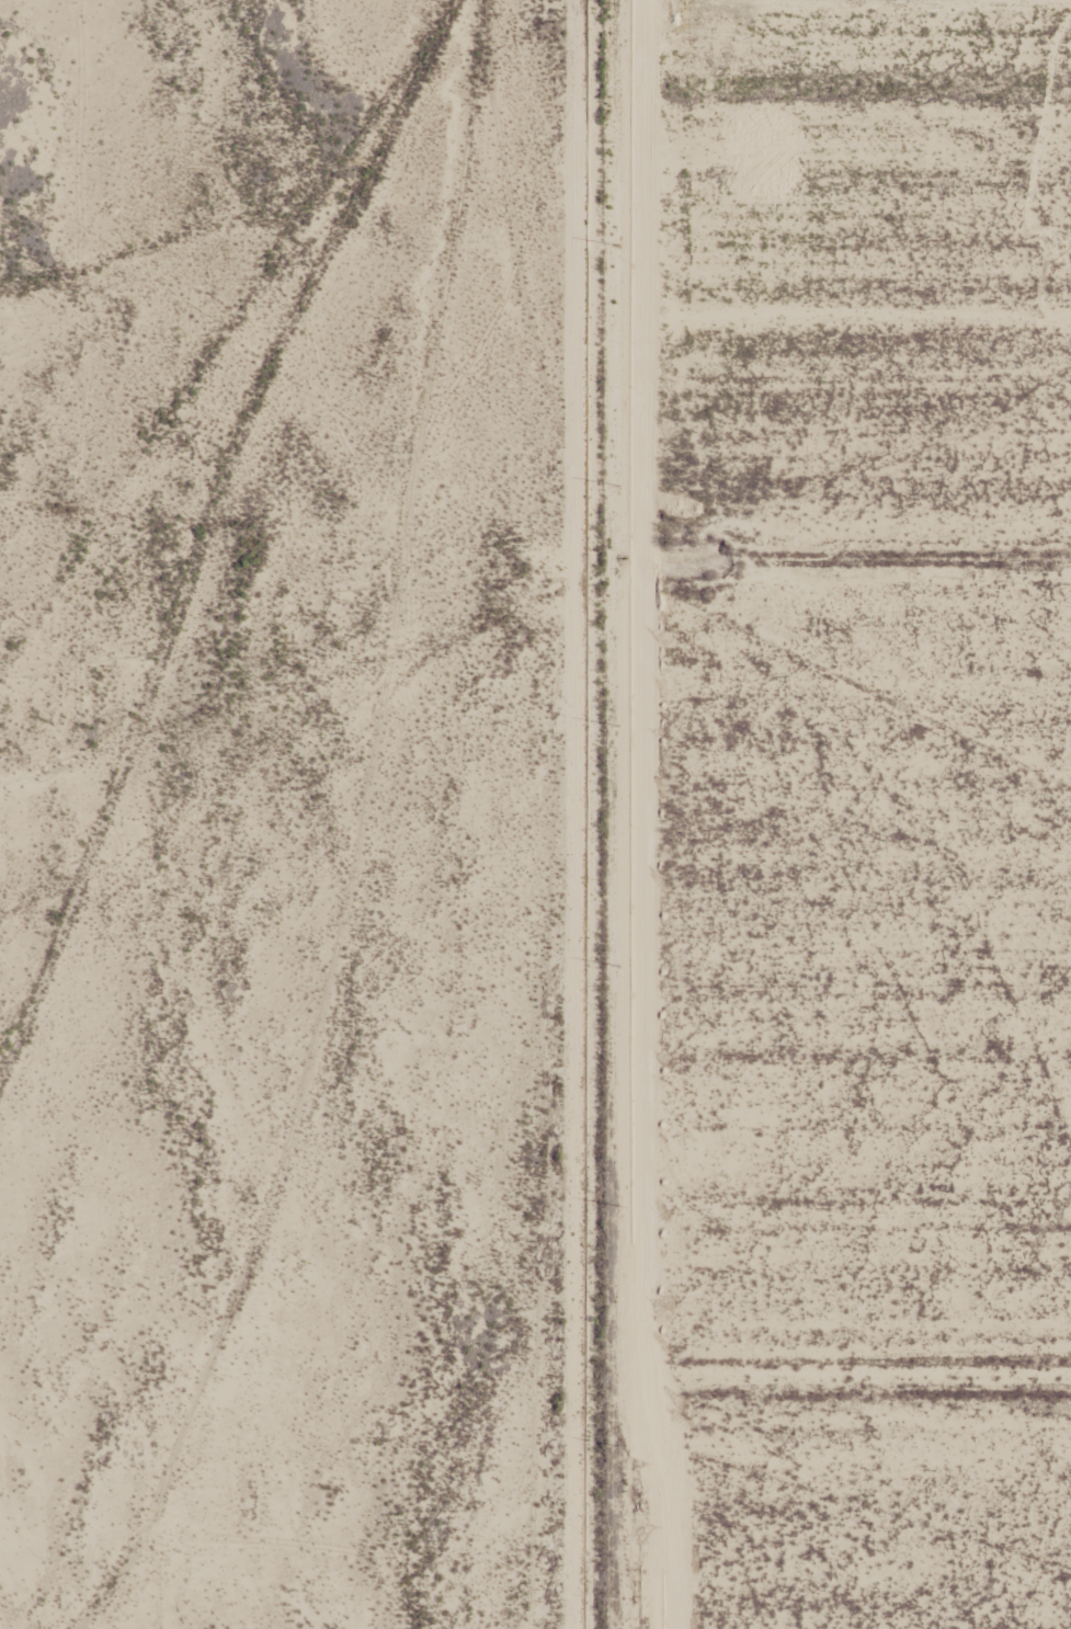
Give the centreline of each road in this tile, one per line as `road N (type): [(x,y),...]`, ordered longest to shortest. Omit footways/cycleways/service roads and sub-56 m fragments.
road 1 (track): [(0,1034),(323,198),(422,0)]

